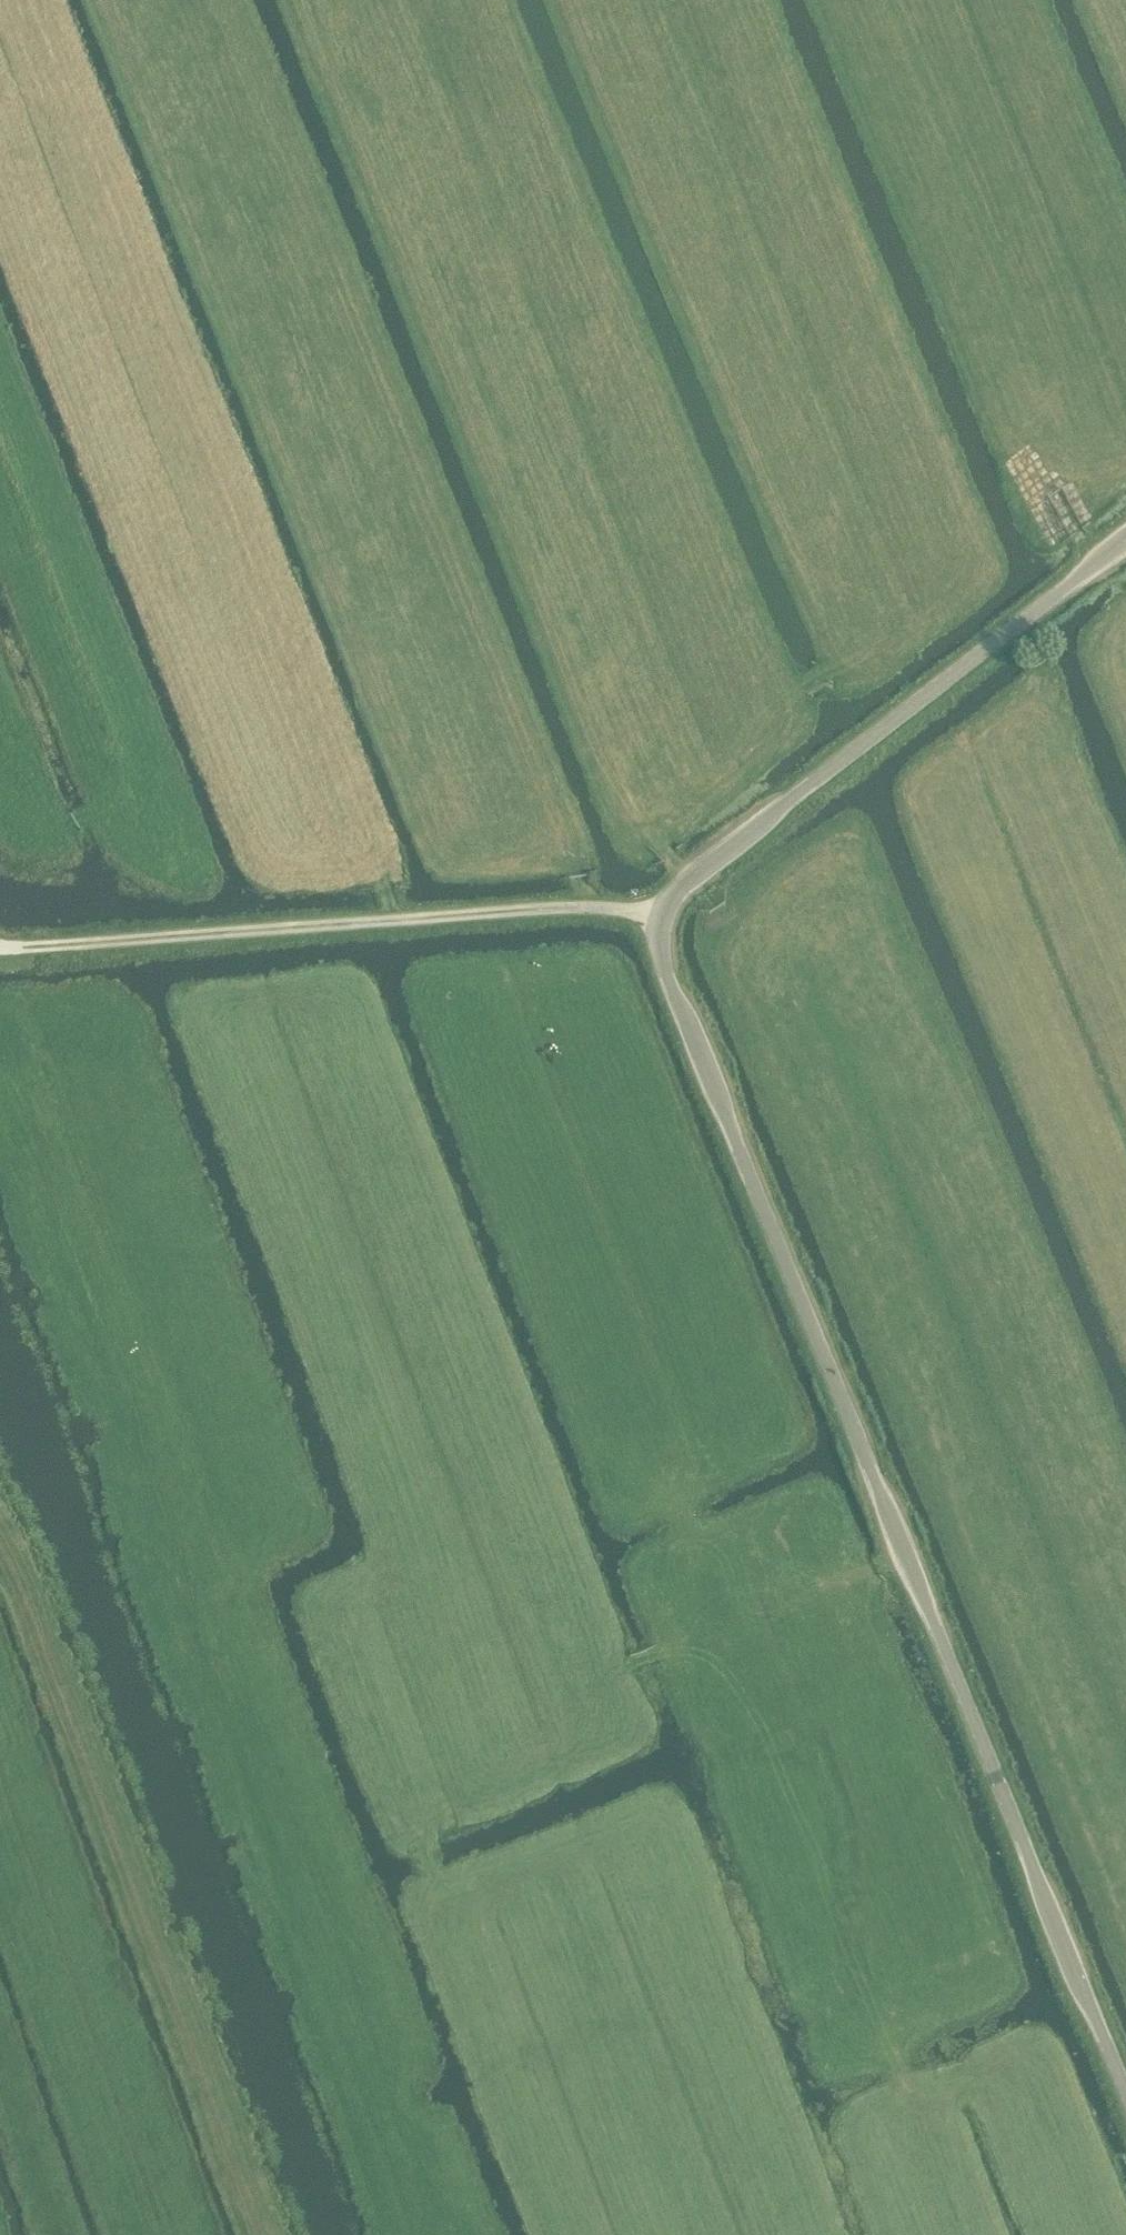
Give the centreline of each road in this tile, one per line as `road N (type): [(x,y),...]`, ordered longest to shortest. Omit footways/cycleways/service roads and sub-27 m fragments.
road 1 (tertiary): [(1125,2088),(669,980),(656,931),(679,889),(1125,547)]
road 2 (track): [(357,794),(402,924)]
road 3 (track): [(1018,455),(1100,561)]

